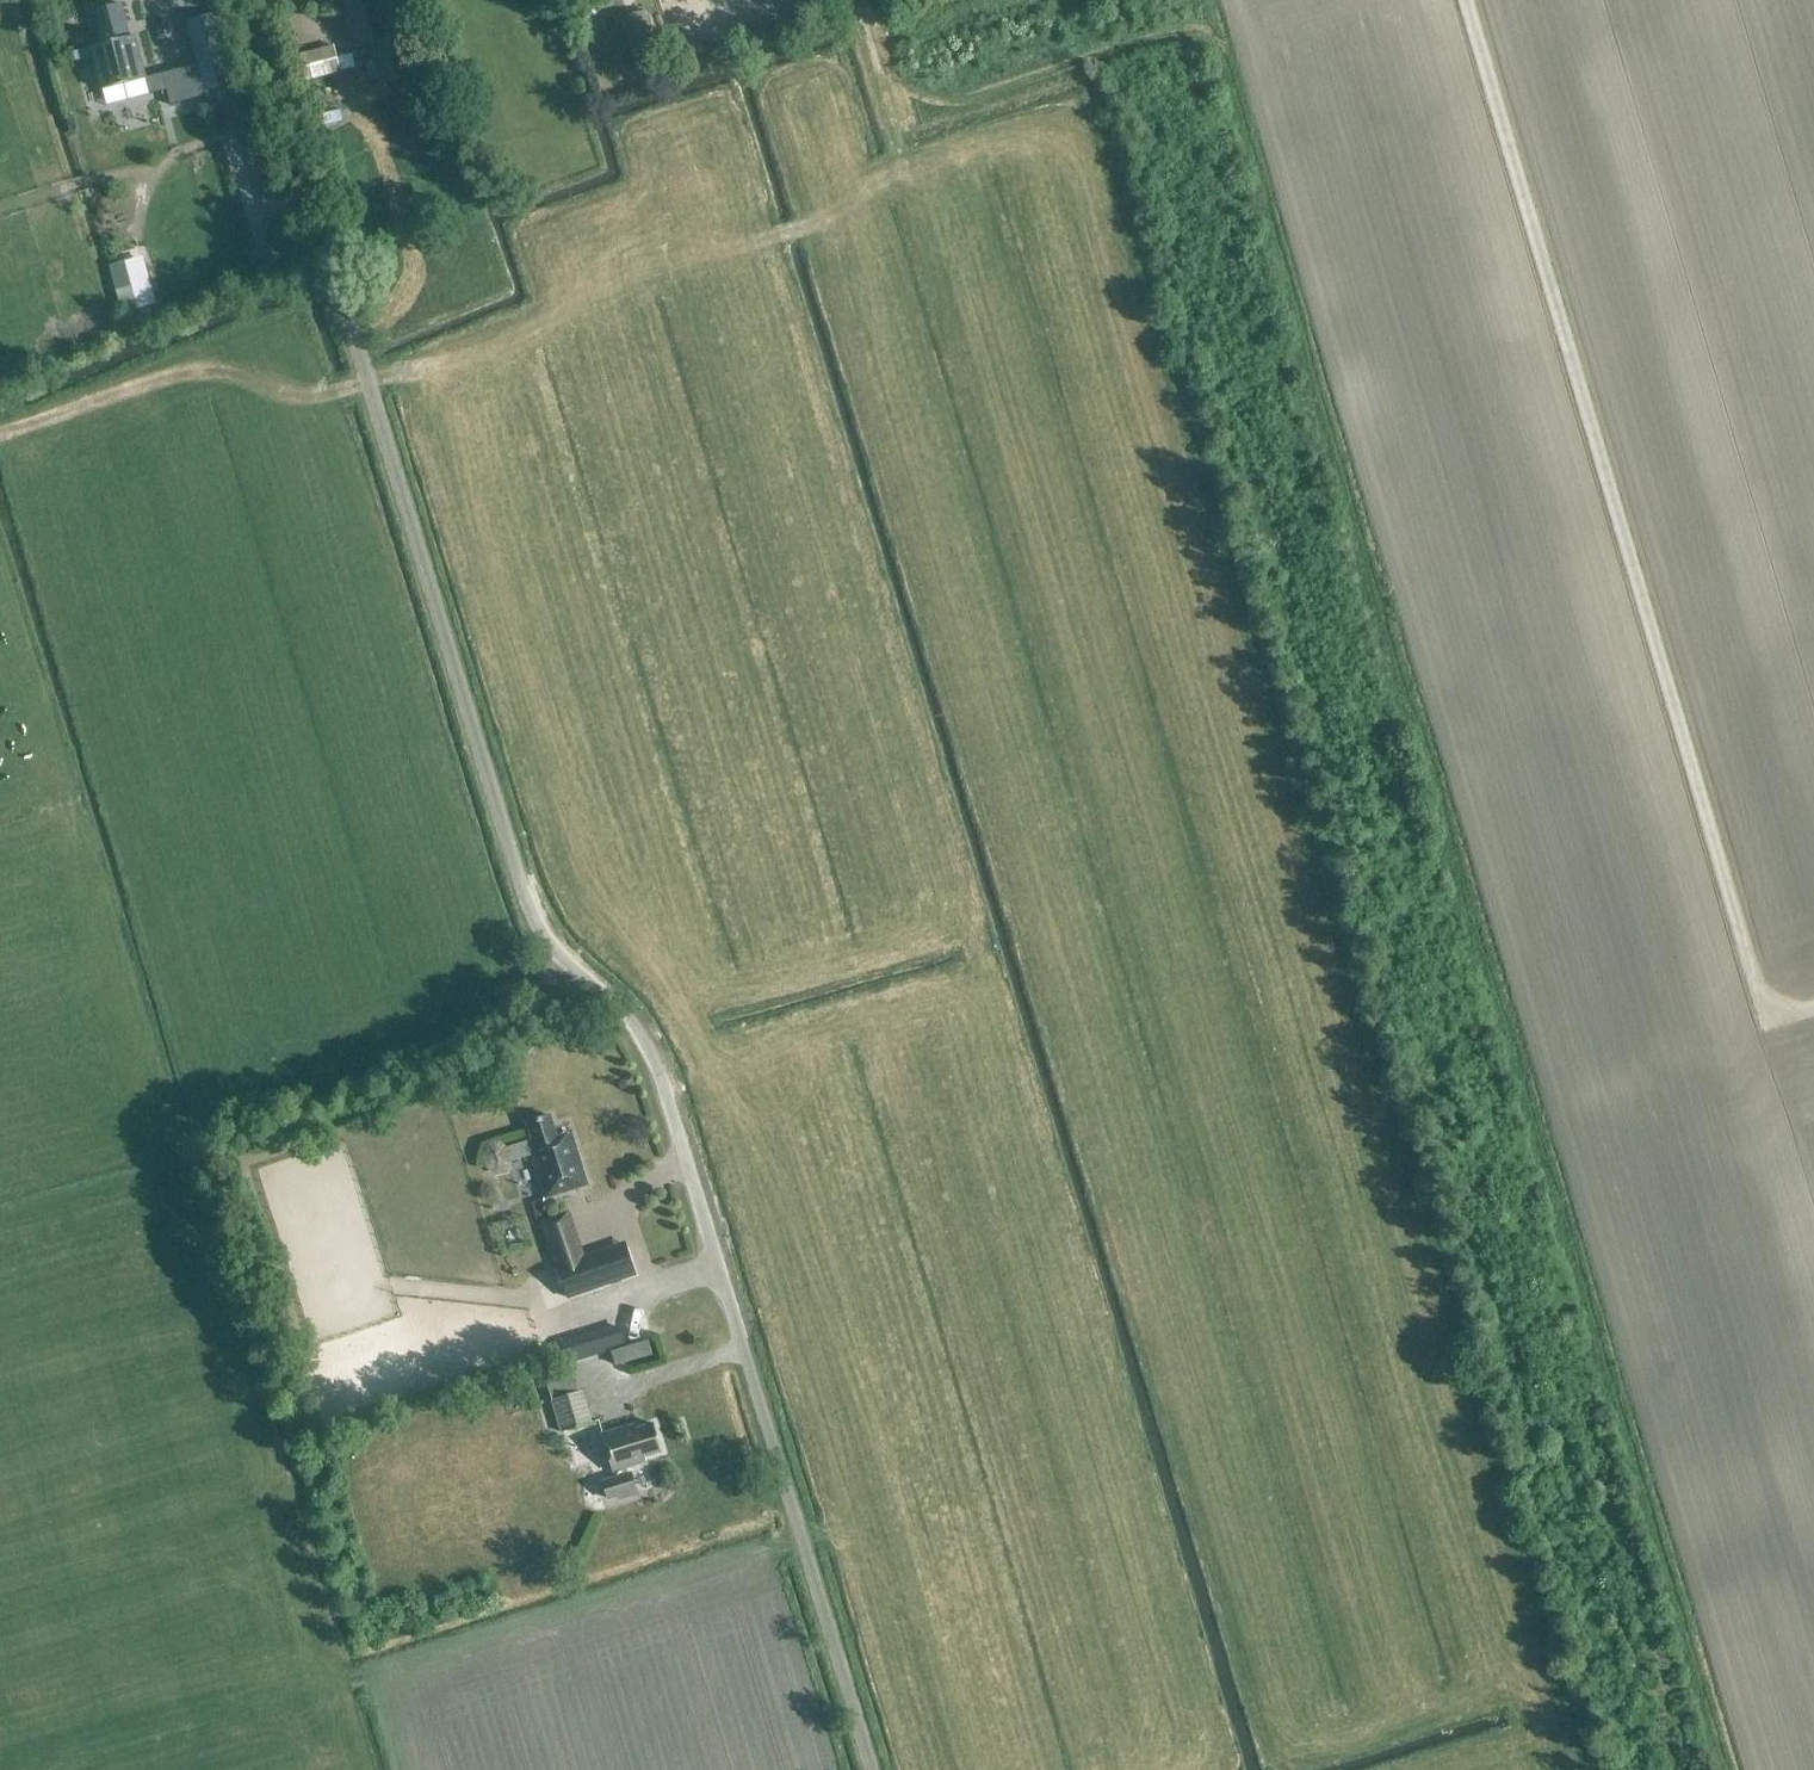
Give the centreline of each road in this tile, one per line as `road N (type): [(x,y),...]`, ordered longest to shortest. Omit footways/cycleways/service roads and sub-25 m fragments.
road 1 (unclassified): [(870,1769),(634,1004),(560,951),(530,893),(252,0)]
road 2 (track): [(1460,0),(1766,1016),(1813,1002)]

